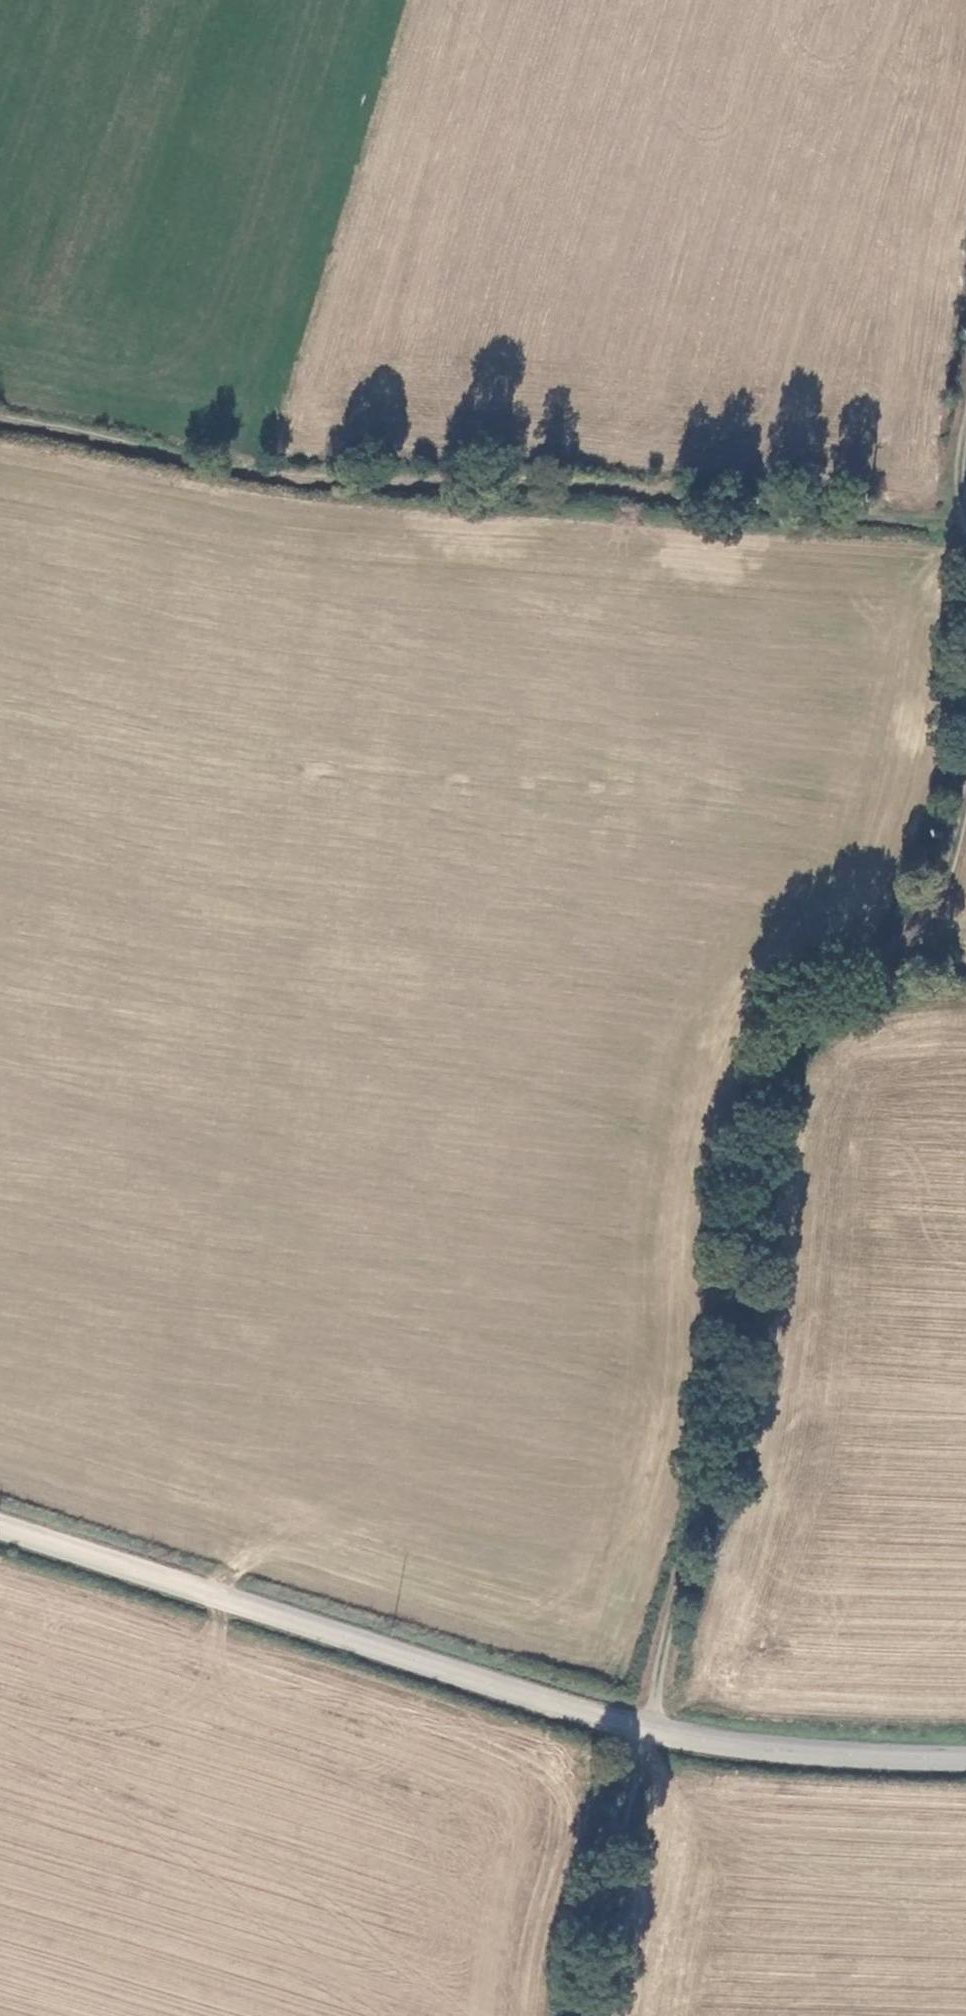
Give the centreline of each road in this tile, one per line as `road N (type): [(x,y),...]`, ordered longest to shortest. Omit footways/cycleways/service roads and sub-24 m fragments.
road 1 (tertiary): [(965,1754),(672,1747),(0,1526)]
road 2 (track): [(672,1747),(762,1447),(792,1154),(847,1037),(928,1005),(965,938)]
road 3 (track): [(672,1747),(618,2015)]

